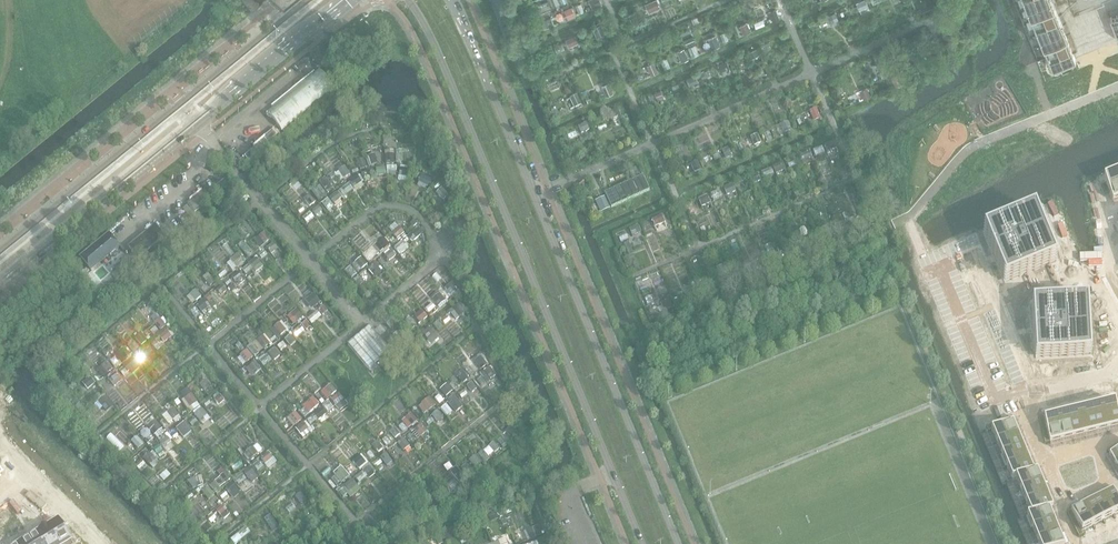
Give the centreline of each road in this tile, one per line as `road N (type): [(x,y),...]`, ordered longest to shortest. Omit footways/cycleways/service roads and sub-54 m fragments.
road 1 (tertiary): [(407,0),(440,53),(644,543)]
road 2 (tertiary): [(679,543),(450,0)]
road 3 (secondary): [(0,281),(347,0)]
road 4 (secondary): [(311,0),(0,252)]

